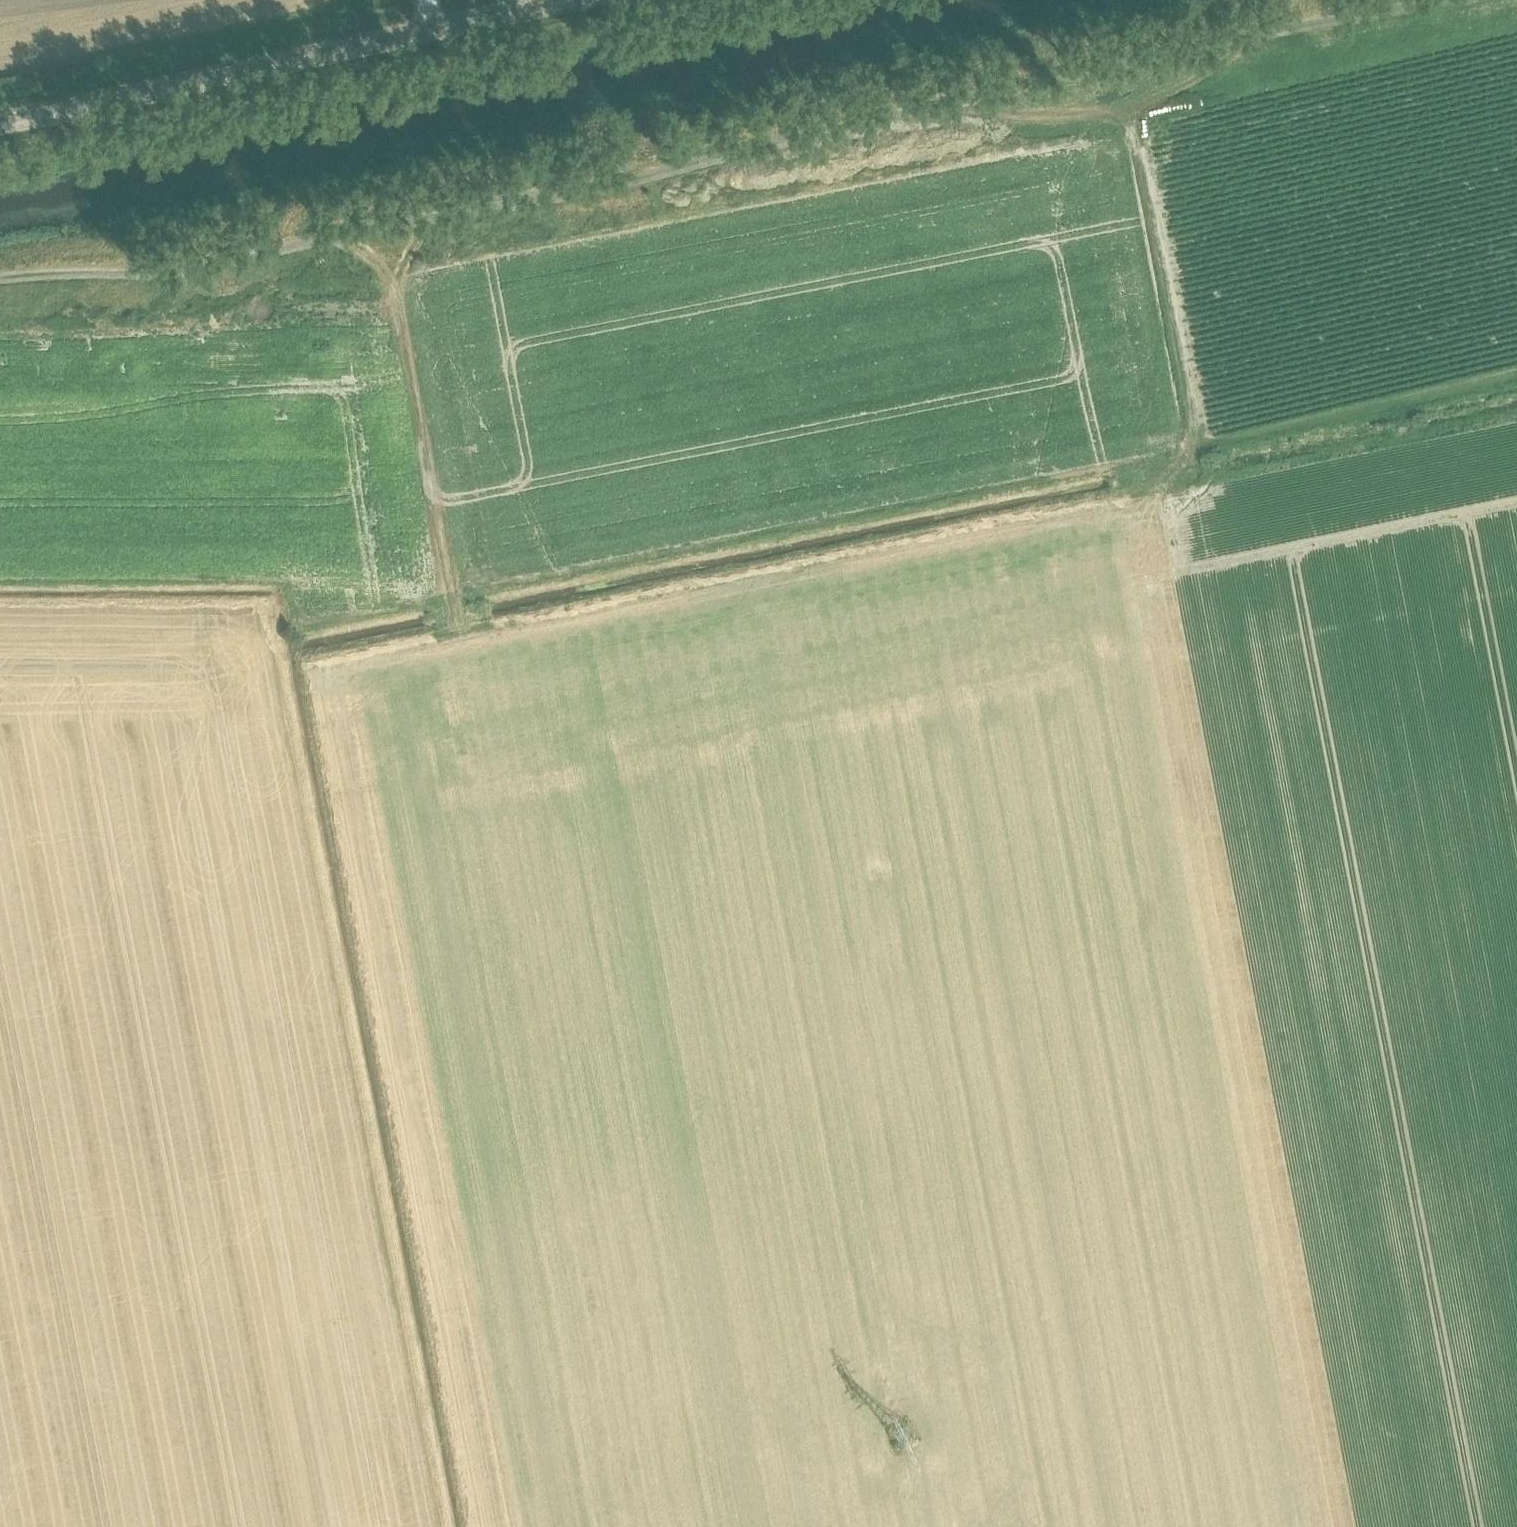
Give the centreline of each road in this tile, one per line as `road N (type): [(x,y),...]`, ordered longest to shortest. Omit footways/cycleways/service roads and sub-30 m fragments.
road 1 (track): [(0,277),(176,260),(328,233),(1407,0)]
road 2 (tertiary): [(0,114),(568,0)]

